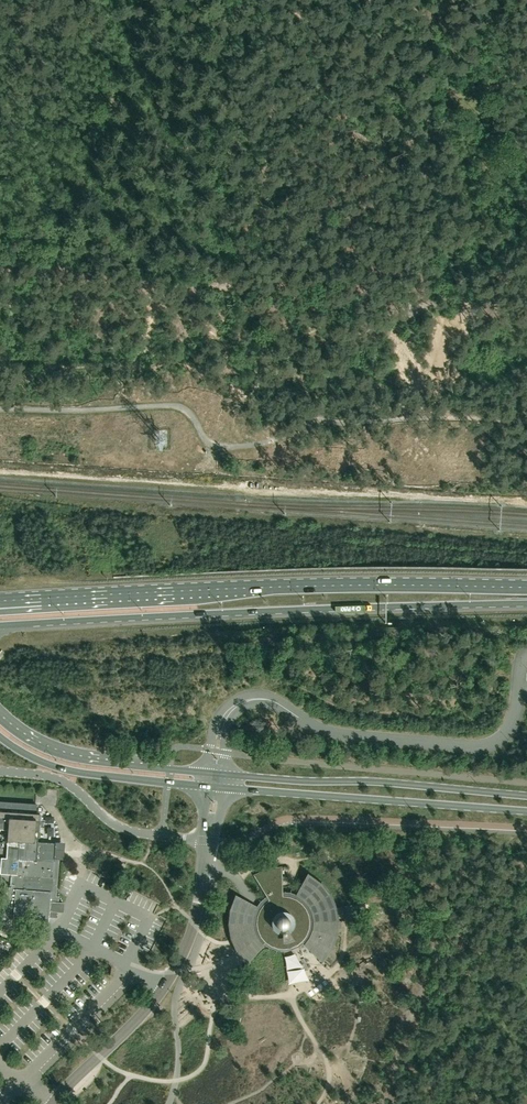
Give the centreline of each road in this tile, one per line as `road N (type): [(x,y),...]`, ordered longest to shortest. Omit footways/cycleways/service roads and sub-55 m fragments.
road 1 (primary): [(0,626),(526,605)]
road 2 (primary): [(526,585),(0,601)]
road 3 (track): [(389,1103),(415,958),(407,892),(383,859),(314,854)]
road 4 (unclassified): [(53,1103),(174,972),(194,924),(209,840)]
road 5 (tertiary): [(526,796),(214,774)]
road 6 (tertiary): [(215,786),(526,812)]
road 7 (unclassified): [(209,840),(129,831),(69,784),(0,771)]
road 8 (tertiary): [(214,774),(59,751),(0,714)]
road 9 (tertiary): [(0,736),(63,769),(215,786)]

